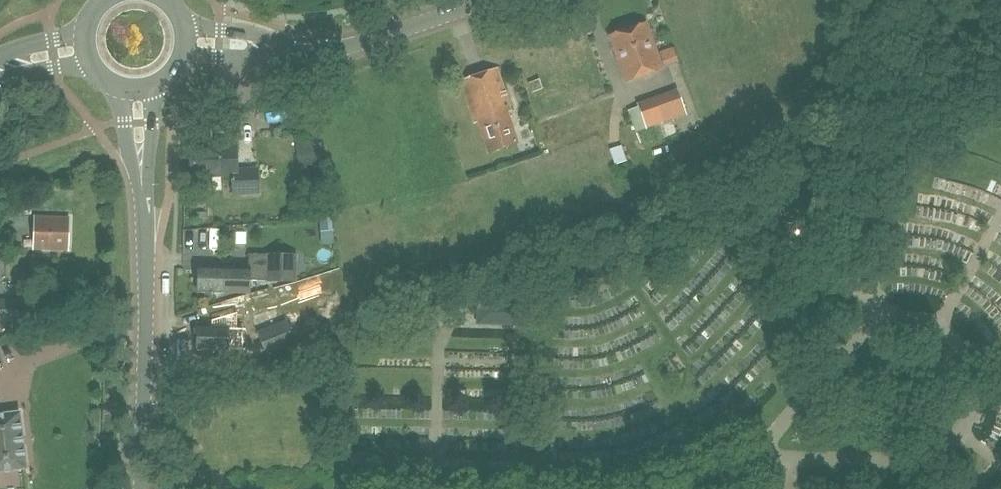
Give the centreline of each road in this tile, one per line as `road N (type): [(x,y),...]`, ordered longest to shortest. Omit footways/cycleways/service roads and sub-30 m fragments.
road 1 (secondary): [(142,488),(146,258),(136,92)]
road 2 (unclassified): [(186,40),(349,42),(484,0)]

